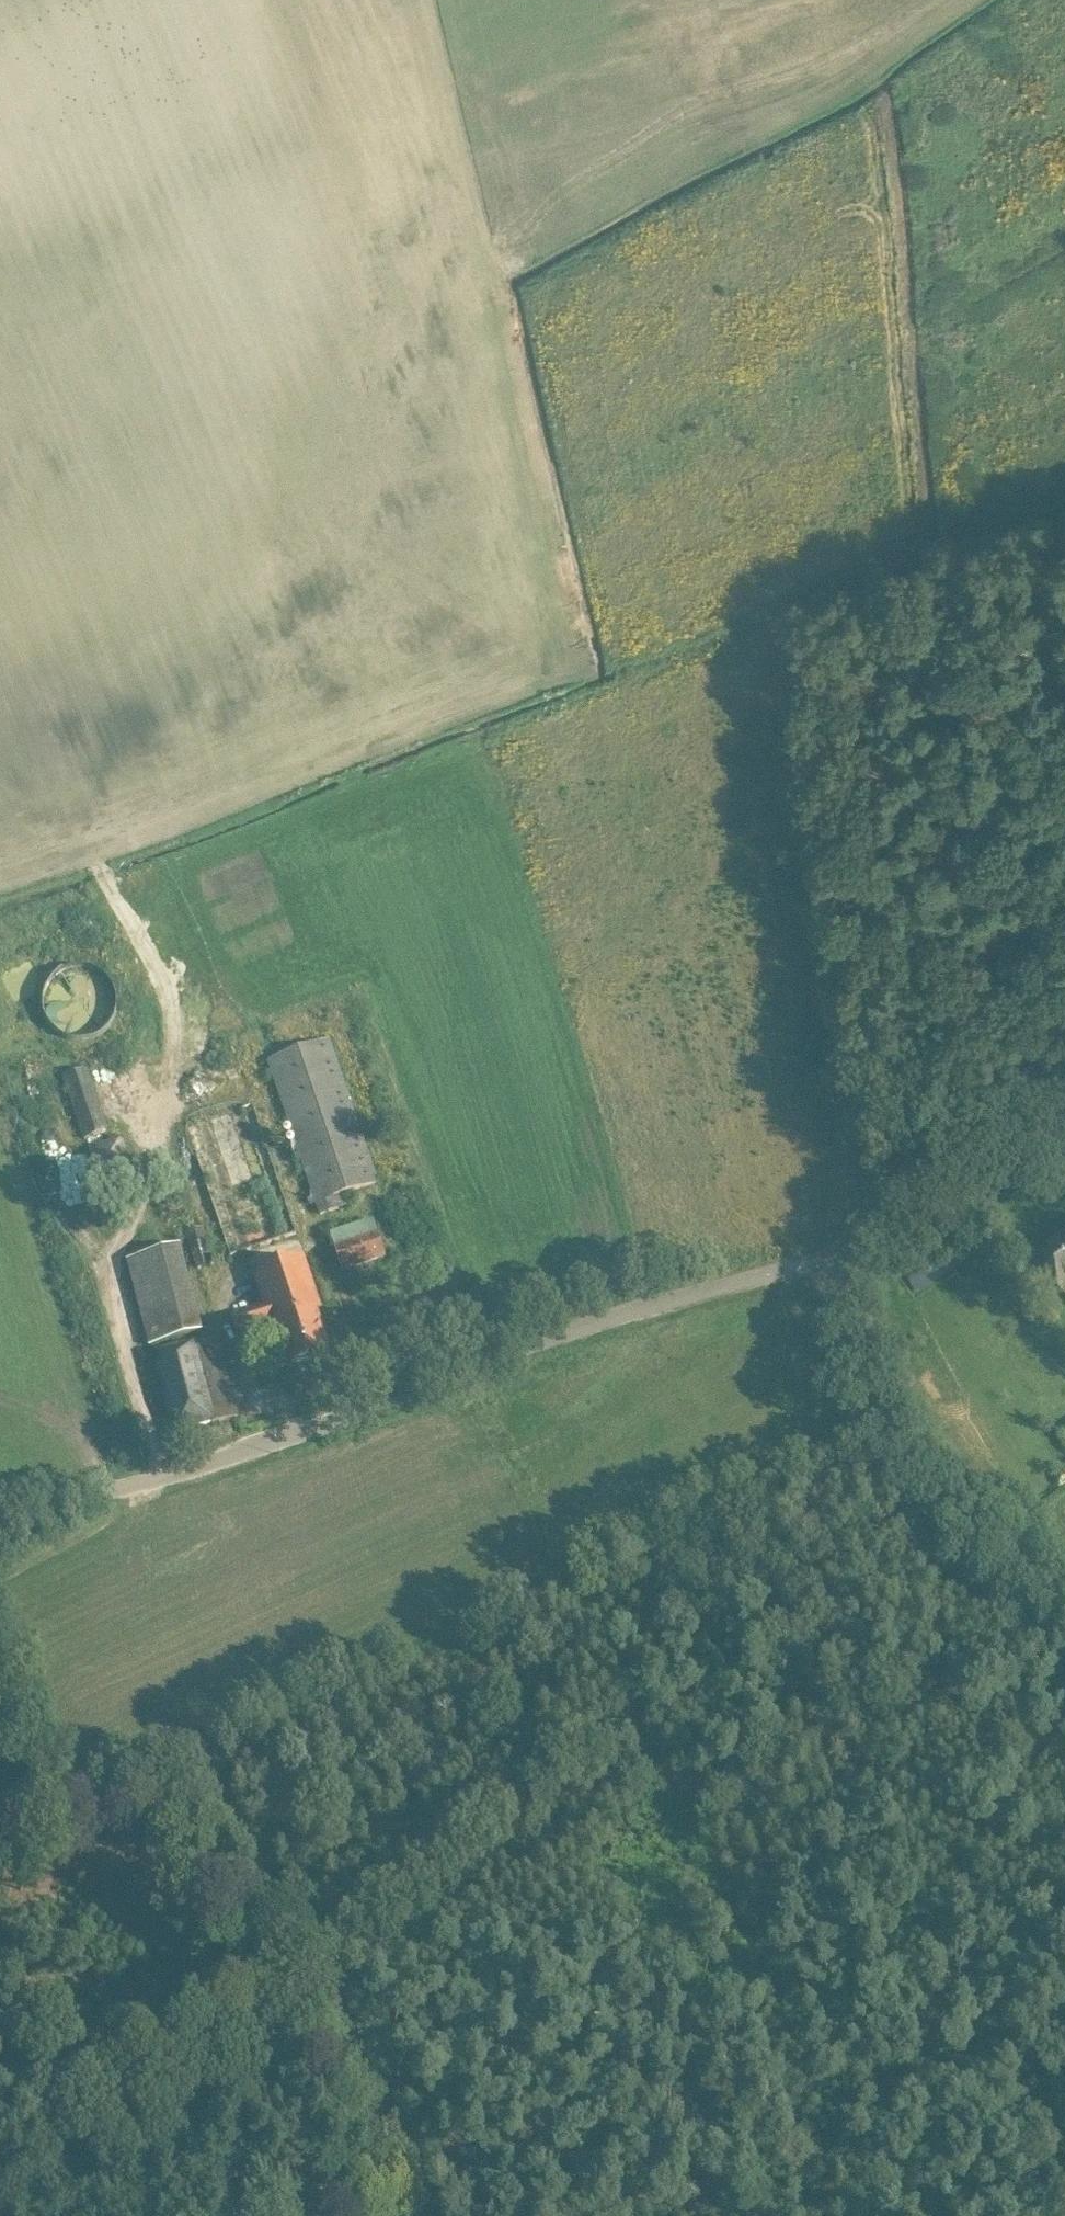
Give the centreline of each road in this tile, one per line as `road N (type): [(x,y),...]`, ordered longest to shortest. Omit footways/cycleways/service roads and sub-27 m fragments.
road 1 (unclassified): [(0,1516),(181,1471),(569,1330),(897,1237),(997,1178),(1064,1124)]
road 2 (track): [(1038,1582),(868,1424),(832,1256)]

